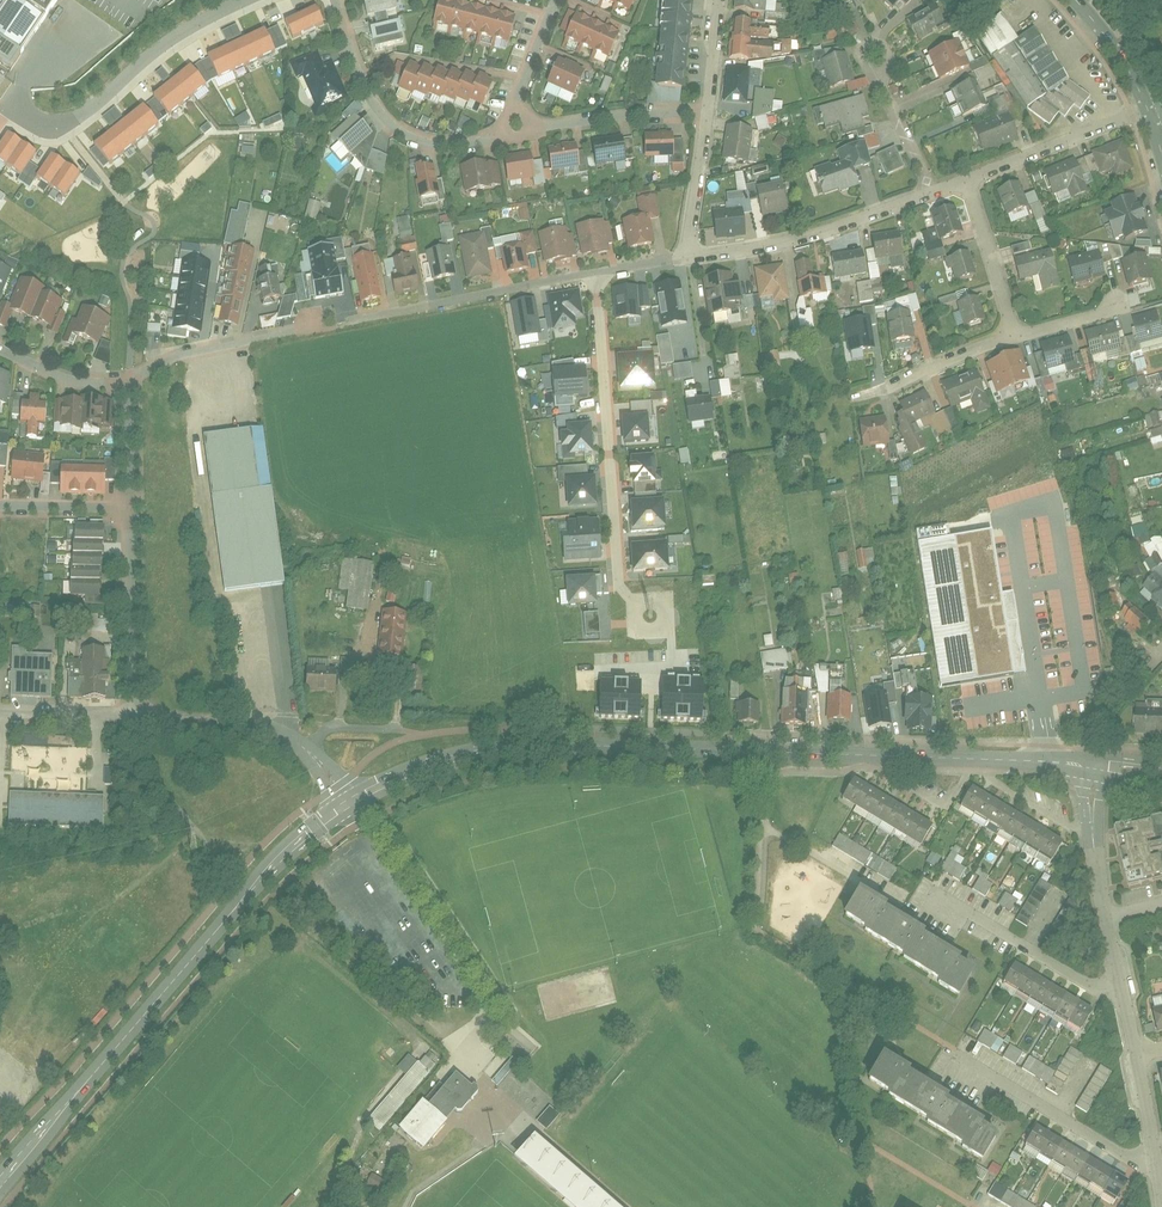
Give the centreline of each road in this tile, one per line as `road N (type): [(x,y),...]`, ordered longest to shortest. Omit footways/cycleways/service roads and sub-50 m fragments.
road 1 (tertiary): [(343,805),(463,758),(576,746),(1093,767)]
road 2 (tertiary): [(0,1186),(272,868),(343,805)]
road 3 (residential): [(595,275),(619,584),(650,618)]
road 4 (residential): [(689,257),(785,243),(934,194)]
road 5 (residential): [(132,716),(233,722),(301,739),(343,805)]
road 6 (residential): [(353,319),(595,275)]
road 7 (residential): [(914,885),(1128,1004)]
road 8 (residential): [(953,1049),(1158,1171)]
road 9 (residential): [(134,507),(132,716)]
road 10 (residential): [(248,0),(169,44),(81,122)]
road 11 (residential): [(710,111),(624,114),(516,138)]
road 12 (residential): [(969,183),(1149,113)]
road 13 (residential): [(310,327),(169,357),(132,383)]
road 14 (residential): [(516,138),(457,145),(420,139),(390,121),(361,78)]
road 15 (residential): [(969,183),(1017,334)]
road 16 (residential): [(1017,334),(878,392)]
road 17 (residential): [(1110,916),(1093,767)]
road 18 (residential): [(710,111),(689,257)]
road 19 (residential): [(516,138),(519,94),(556,0)]
road 20 (residential): [(0,345),(90,386),(132,383)]
road 21 (residential): [(134,507),(0,504)]
road 22 (tertiary): [(1149,113),(1123,59),(1079,0)]
road 23 (residential): [(0,712),(132,716)]
road 24 (residential): [(132,383),(134,507)]

